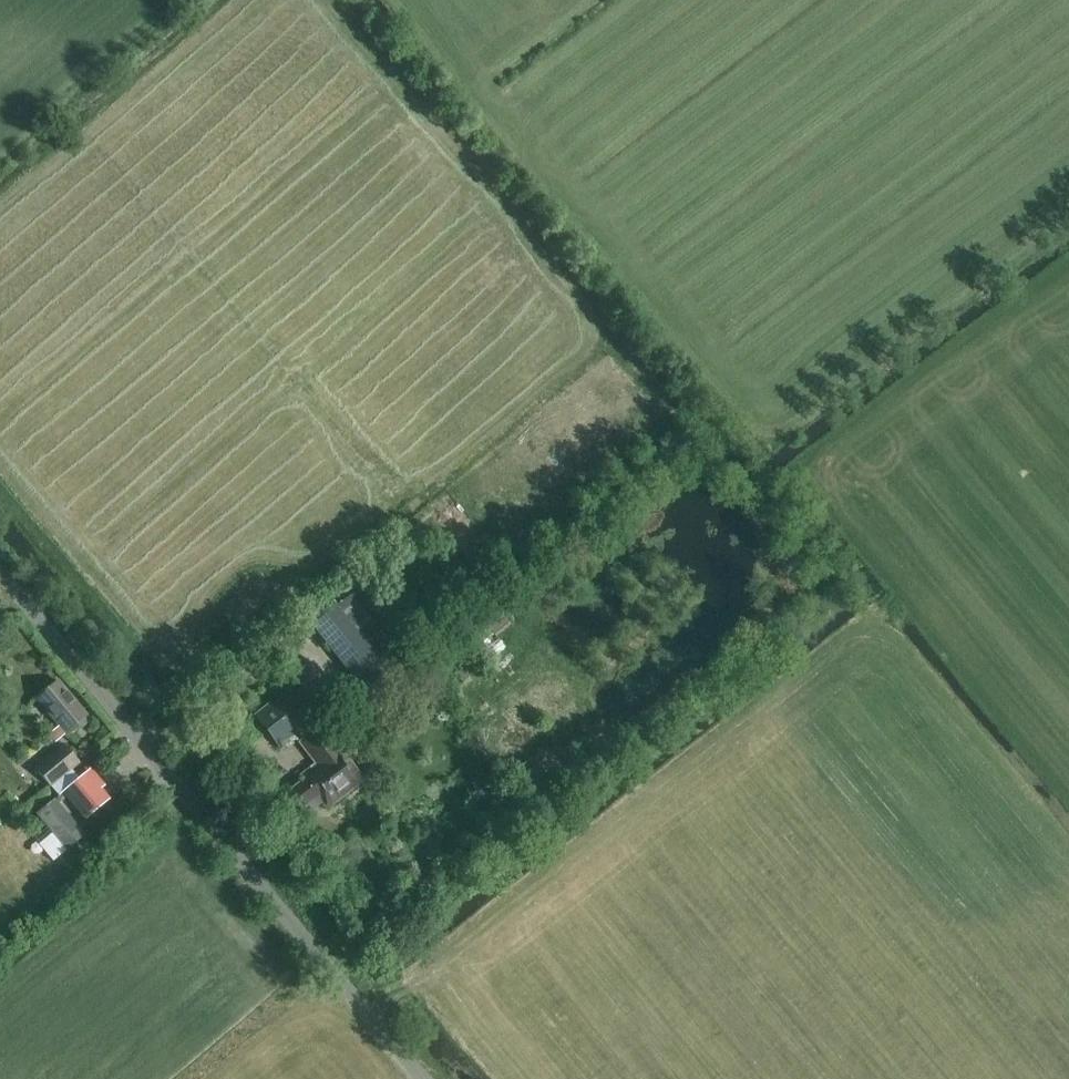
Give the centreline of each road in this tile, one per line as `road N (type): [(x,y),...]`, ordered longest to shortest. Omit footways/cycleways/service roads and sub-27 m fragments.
road 1 (unclassified): [(418,1078),(0,583)]

